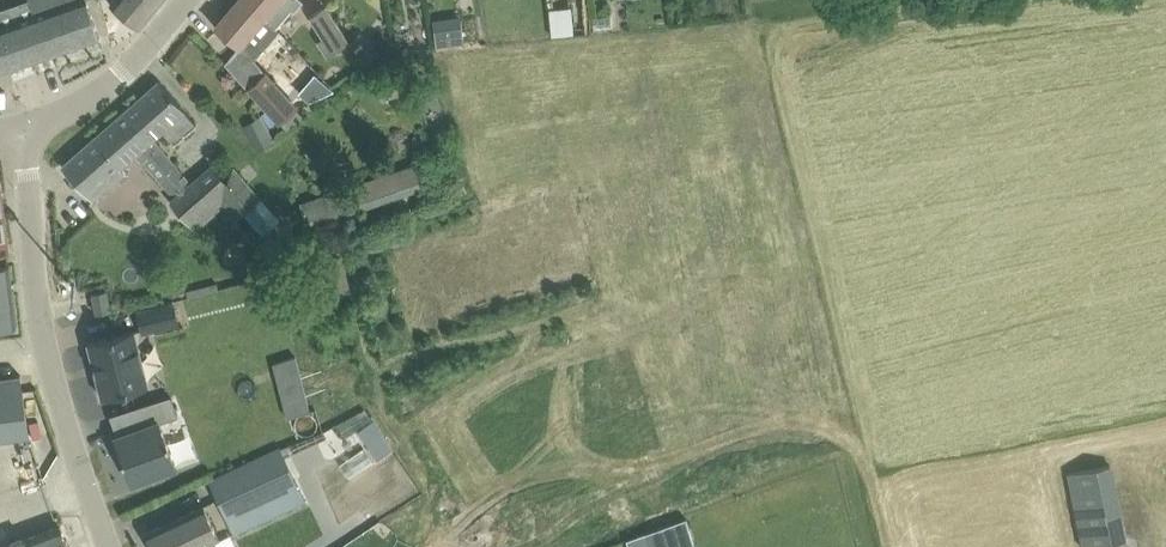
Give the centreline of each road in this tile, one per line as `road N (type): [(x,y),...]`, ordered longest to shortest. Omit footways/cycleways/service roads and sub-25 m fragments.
road 1 (unclassified): [(113,546),(60,406),(33,271),(26,131)]
road 2 (unclassified): [(26,131),(46,126),(121,73),(183,0)]

